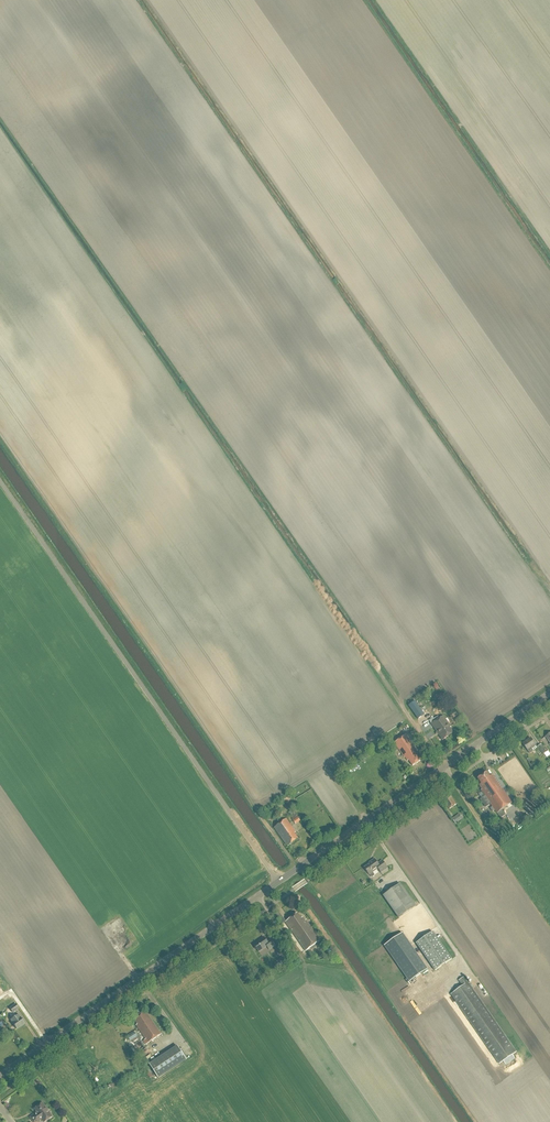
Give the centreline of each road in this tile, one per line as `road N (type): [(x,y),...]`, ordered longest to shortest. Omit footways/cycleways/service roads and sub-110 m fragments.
road 1 (tertiary): [(0,1075),(549,692)]
road 2 (track): [(293,891),(459,1121)]

